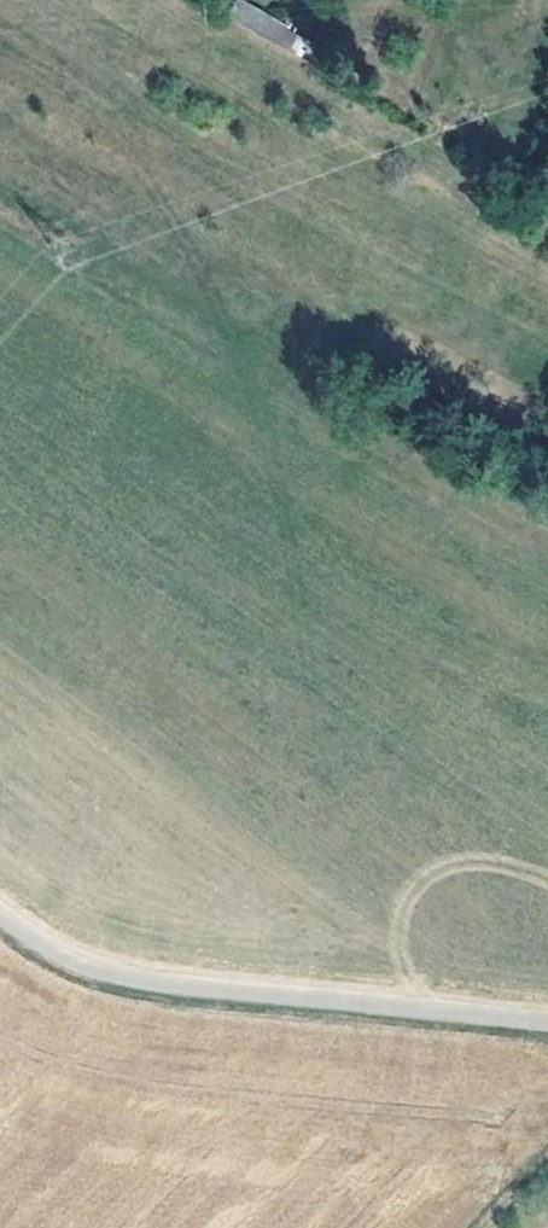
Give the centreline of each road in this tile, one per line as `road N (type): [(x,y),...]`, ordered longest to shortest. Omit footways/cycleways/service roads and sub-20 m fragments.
road 1 (unclassified): [(547,1027),(132,982),(77,965),(0,913)]

